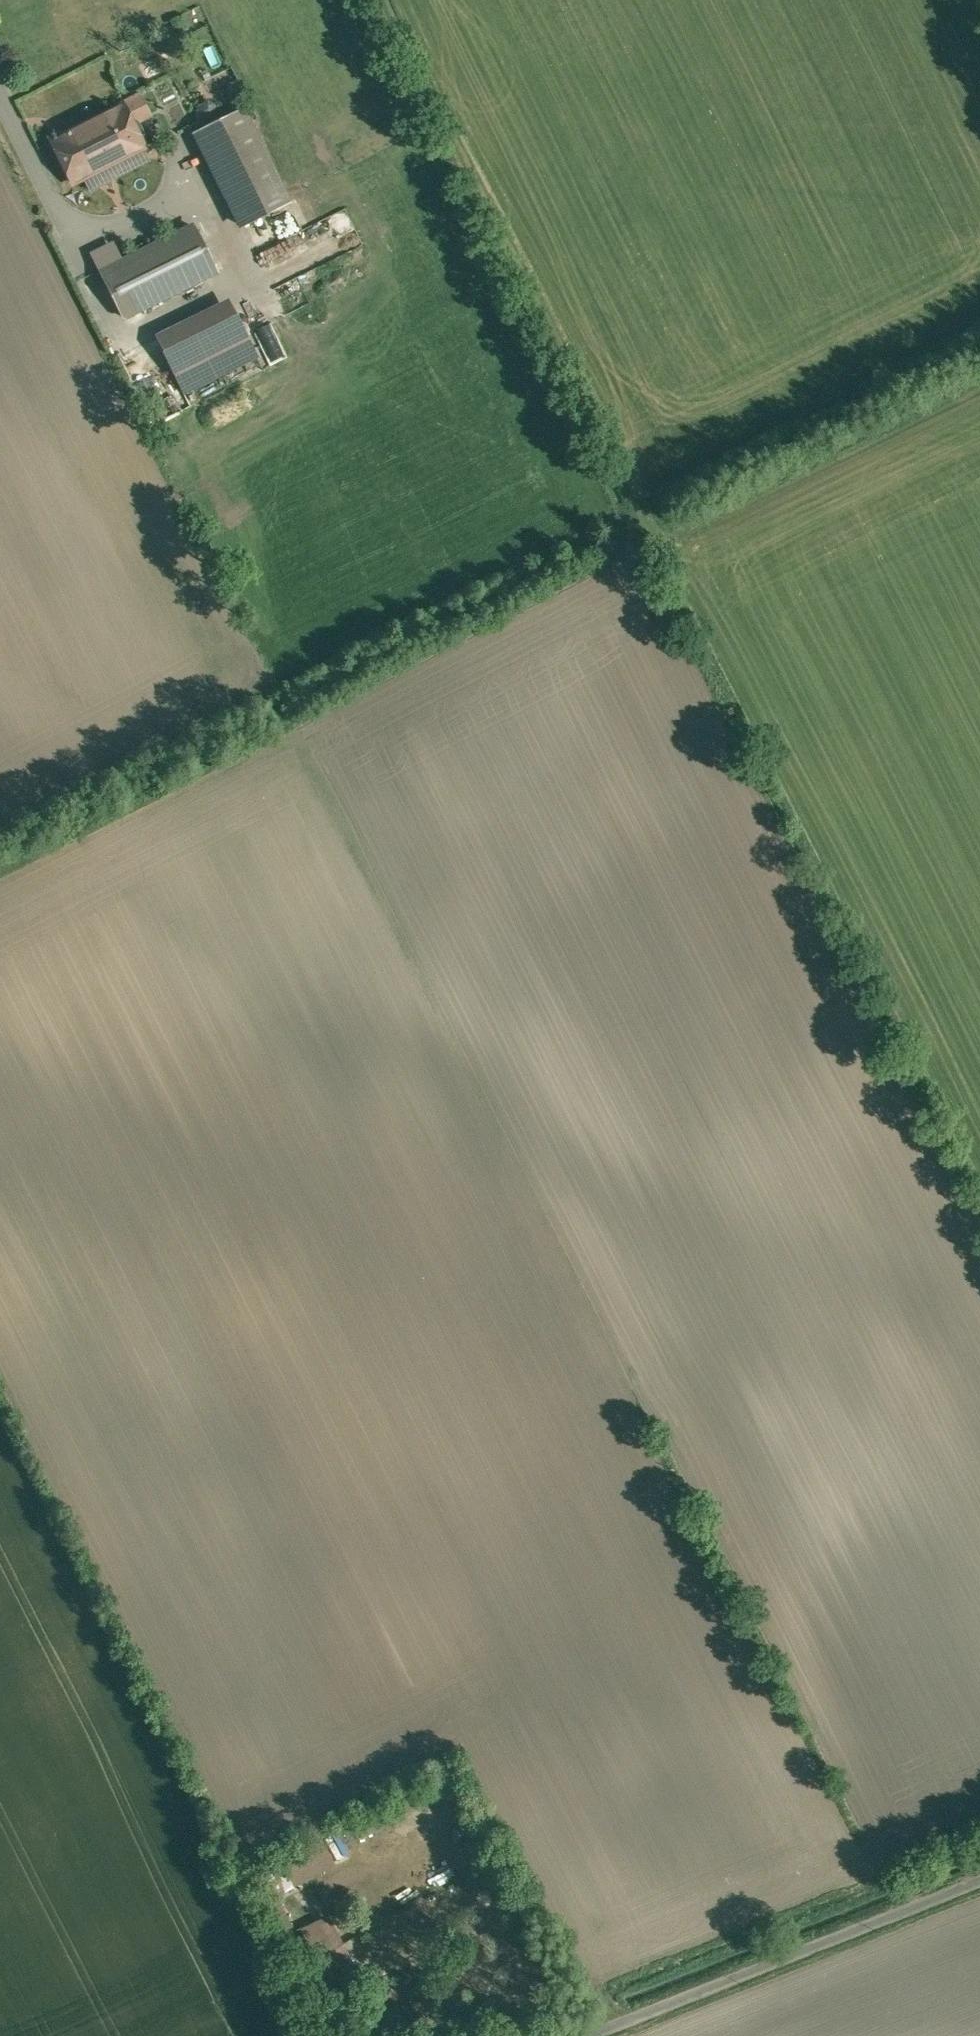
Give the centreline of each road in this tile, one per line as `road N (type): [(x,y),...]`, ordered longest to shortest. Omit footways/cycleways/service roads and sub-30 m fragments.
road 1 (unclassified): [(594,2035),(979,1884)]

